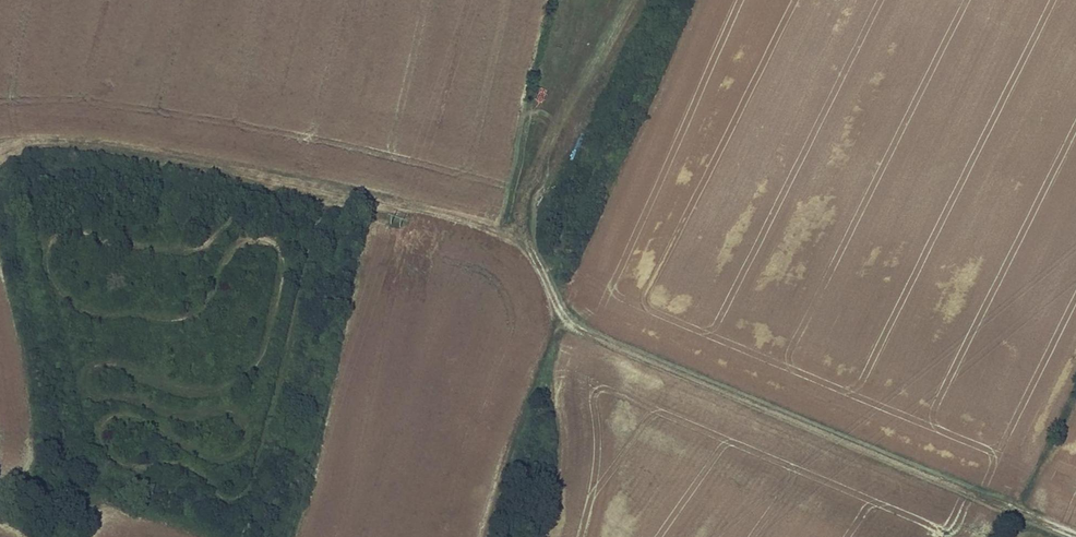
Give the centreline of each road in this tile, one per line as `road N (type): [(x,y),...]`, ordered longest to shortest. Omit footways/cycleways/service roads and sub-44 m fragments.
road 1 (track): [(1075,535),(599,341),(570,321)]
road 2 (track): [(522,245),(309,182),(95,146),(0,140)]
road 3 (track): [(522,245),(532,193),(628,0)]
road 4 (track): [(487,536),(546,357),(570,321)]

